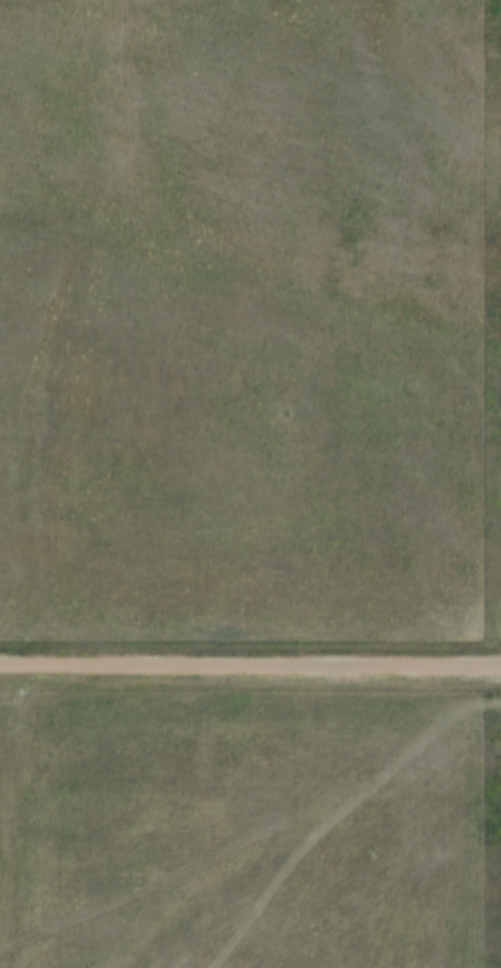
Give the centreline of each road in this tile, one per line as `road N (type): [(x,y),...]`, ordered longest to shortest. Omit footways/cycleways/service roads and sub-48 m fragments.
road 1 (residential): [(500,664),(0,667)]

